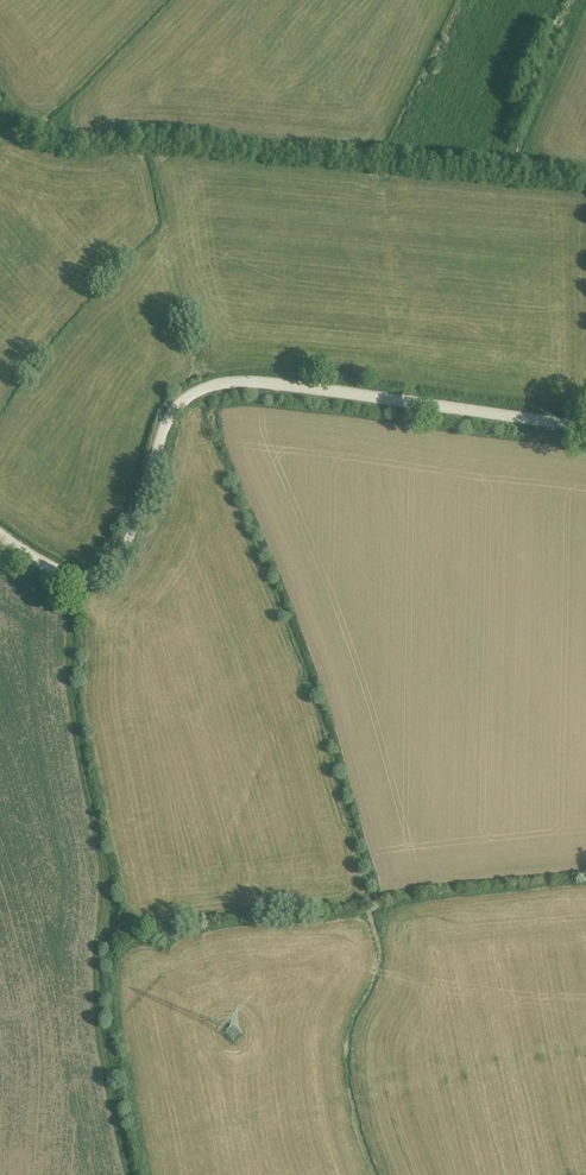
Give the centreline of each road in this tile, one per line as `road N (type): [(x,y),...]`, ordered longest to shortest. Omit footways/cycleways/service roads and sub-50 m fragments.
road 1 (track): [(585,428),(240,378),(188,395),(167,424),(114,568),(77,578),(0,528)]

